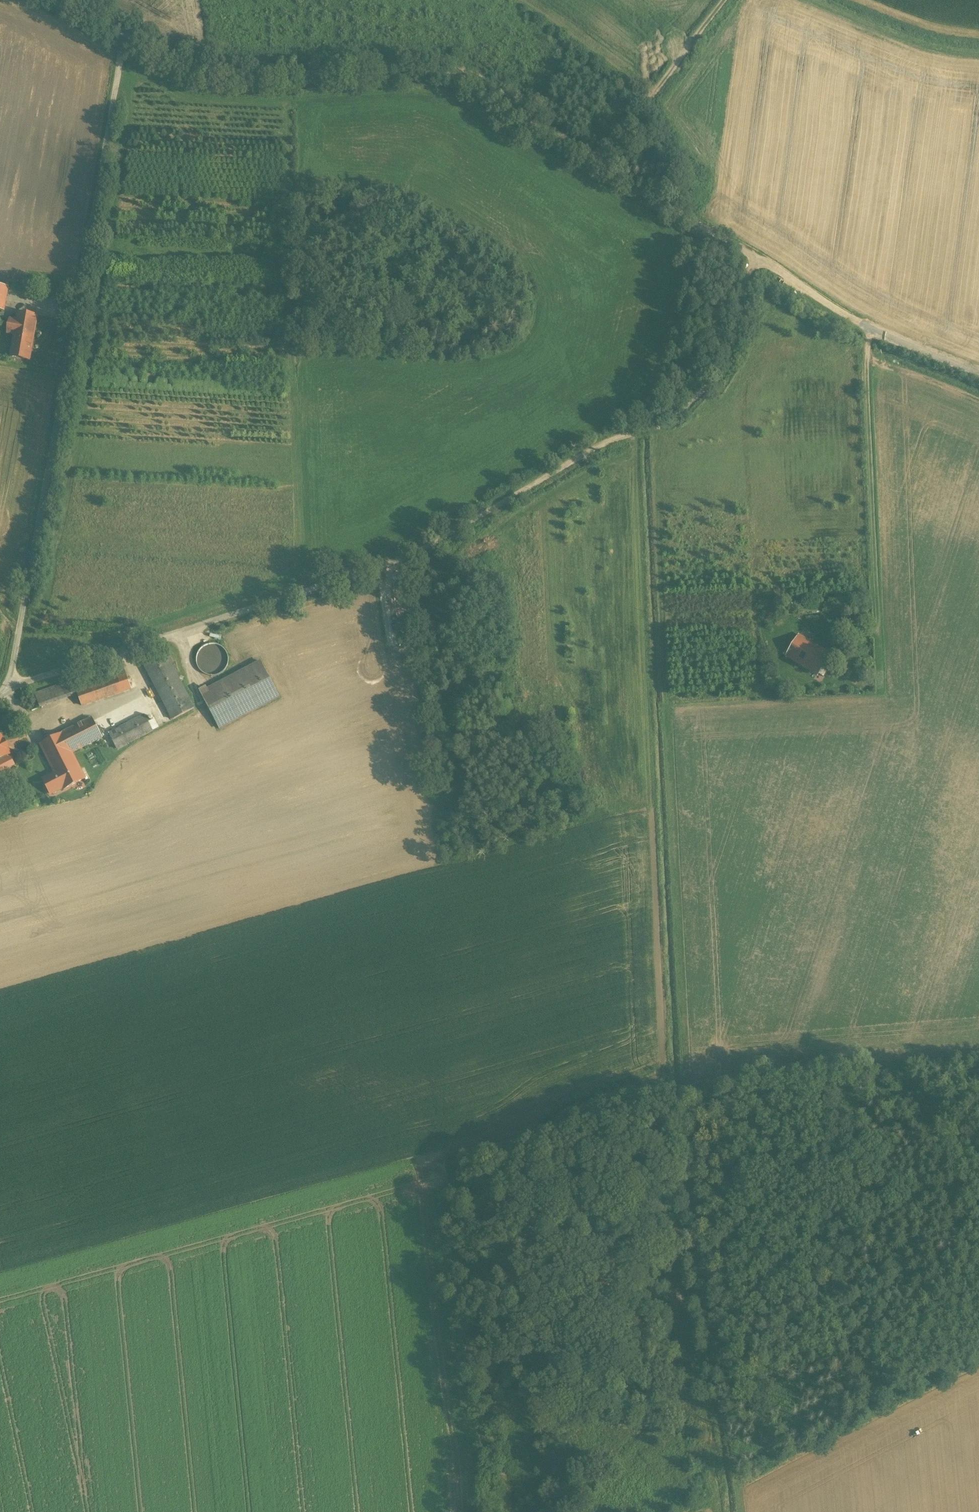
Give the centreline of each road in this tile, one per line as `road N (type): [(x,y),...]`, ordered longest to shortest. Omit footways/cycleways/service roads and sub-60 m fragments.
road 1 (unclassified): [(3,680),(34,680),(403,559),(601,446),(662,424),(723,364),(755,262)]
road 2 (track): [(723,0),(604,161),(495,91),(442,68),(208,74),(65,0)]
road 3 (unclassified): [(3,680),(14,660),(125,34)]
road 4 (track): [(978,379),(796,288),(604,161)]
road 5 (track): [(873,331),(865,355),(882,686)]

